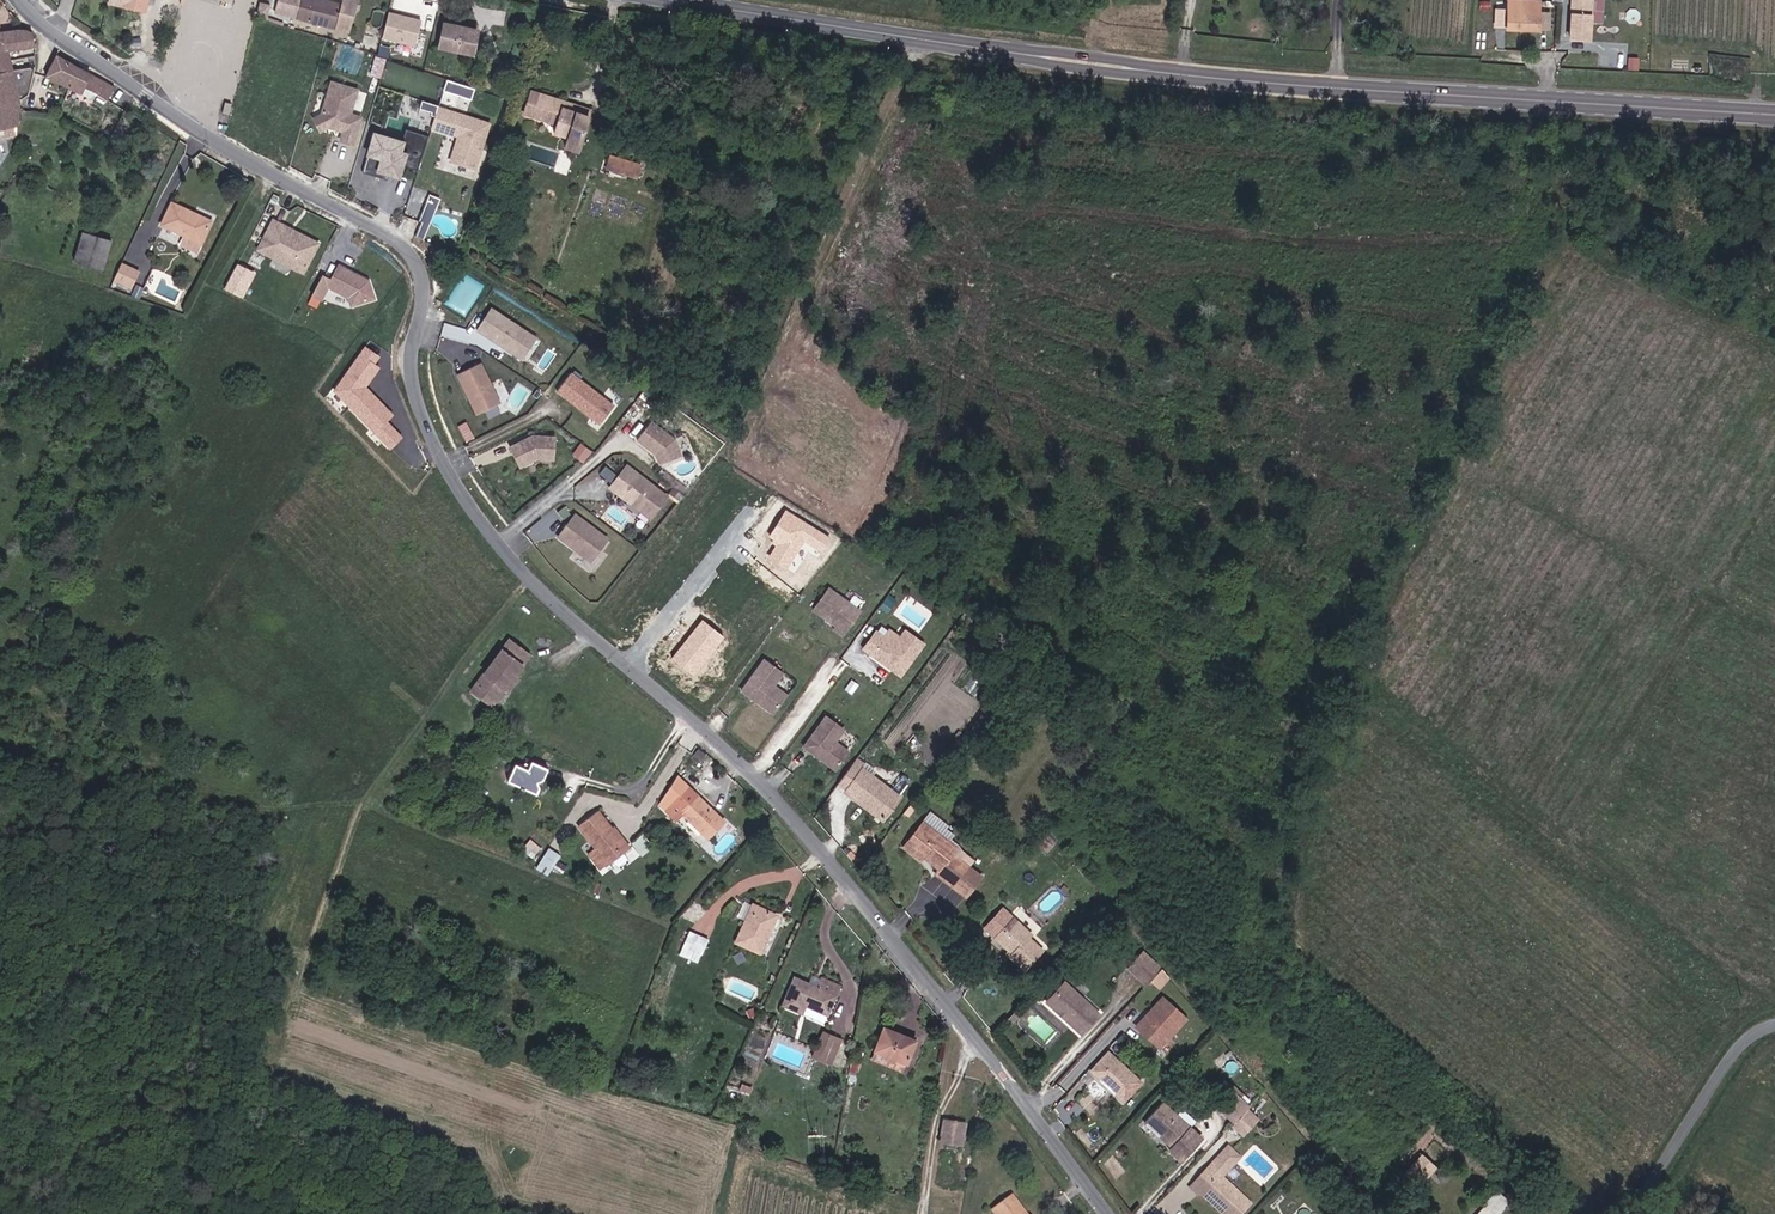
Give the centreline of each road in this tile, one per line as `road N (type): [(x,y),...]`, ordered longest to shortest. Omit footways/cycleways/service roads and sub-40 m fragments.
road 1 (tertiary): [(19,0),(151,99),(413,253),(425,275),(418,391),(468,498),(544,591),(778,798),(1111,1213)]
road 2 (secondary): [(1774,107),(1248,76),(1011,53),(678,0)]
road 3 (tertiary): [(1774,1028),(1730,1067),(1640,1213)]

